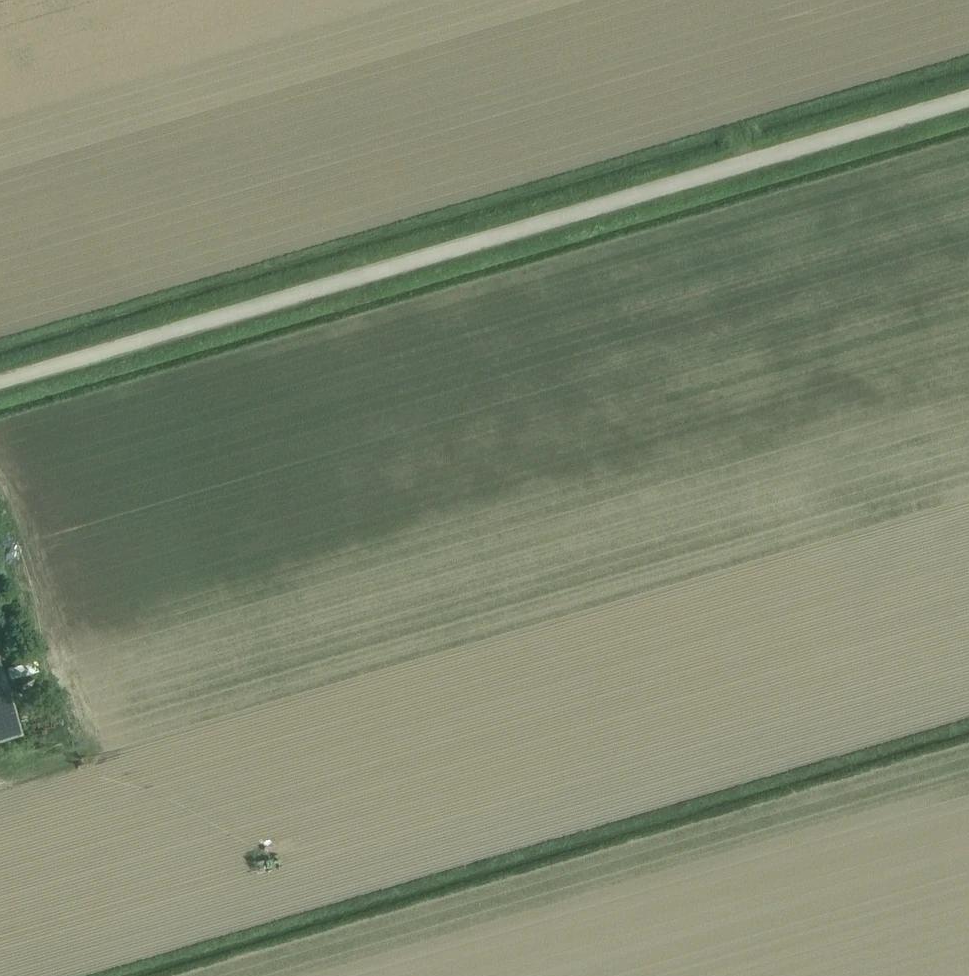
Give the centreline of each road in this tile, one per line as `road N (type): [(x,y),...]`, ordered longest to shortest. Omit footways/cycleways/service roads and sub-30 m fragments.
road 1 (unclassified): [(0,381),(968,97)]

